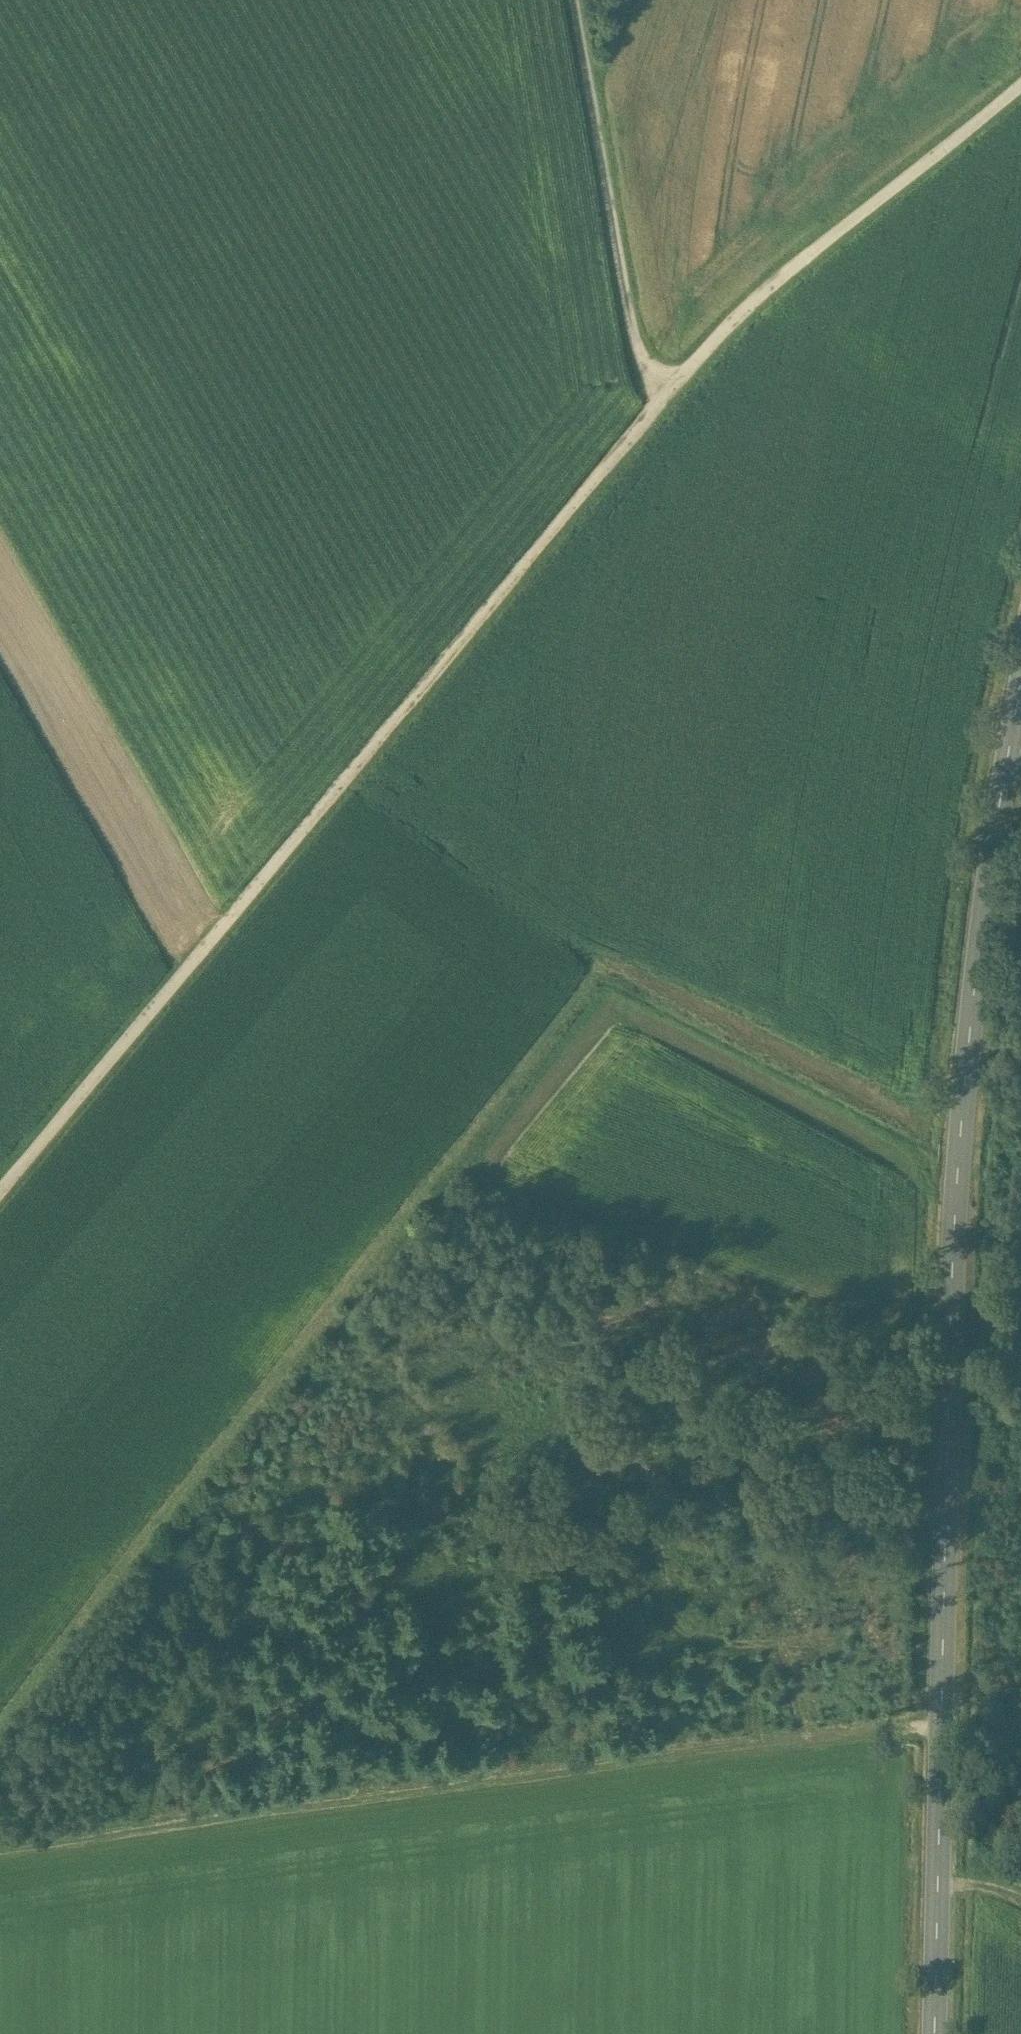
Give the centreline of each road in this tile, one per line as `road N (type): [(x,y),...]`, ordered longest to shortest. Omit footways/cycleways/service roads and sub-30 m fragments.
road 1 (track): [(0,1184),(745,302),(1020,84)]
road 2 (tertiary): [(1009,754),(982,921),(958,1207),(935,2033)]
road 3 (track): [(0,1857),(942,1731)]
road 4 (track): [(672,382),(648,352),(632,309),(577,0)]

